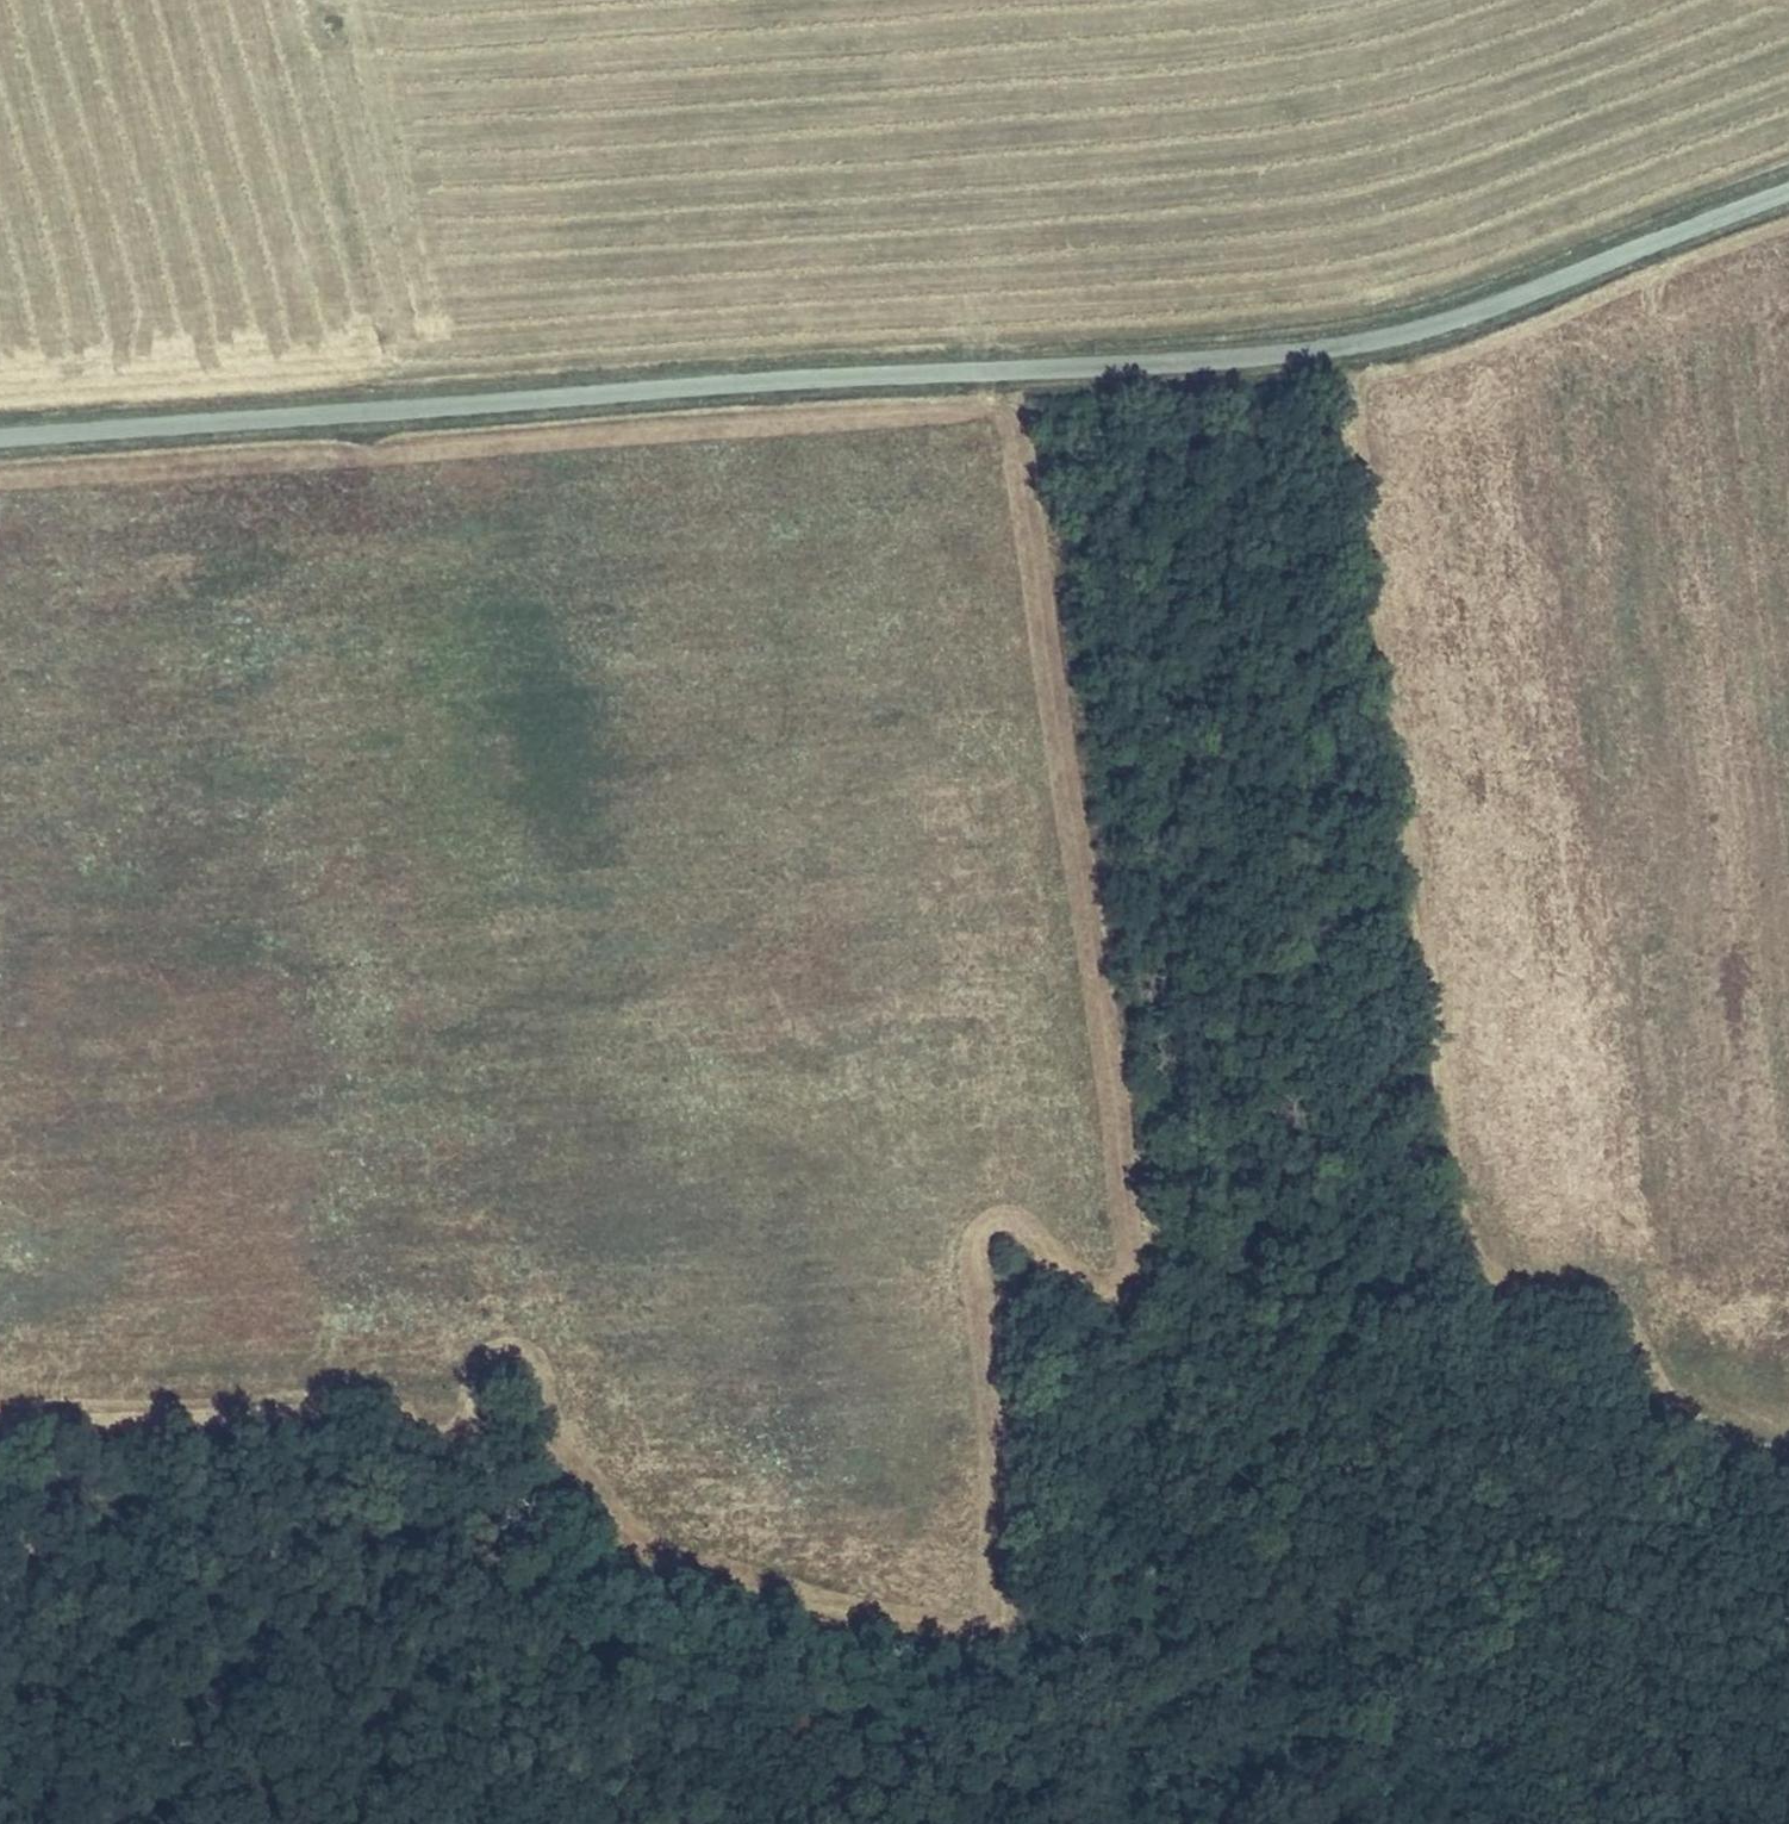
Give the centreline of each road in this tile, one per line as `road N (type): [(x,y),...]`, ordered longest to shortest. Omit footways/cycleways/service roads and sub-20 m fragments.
road 1 (unclassified): [(0,437),(803,377),(1142,366),(1340,347),(1520,295),(1788,190)]

